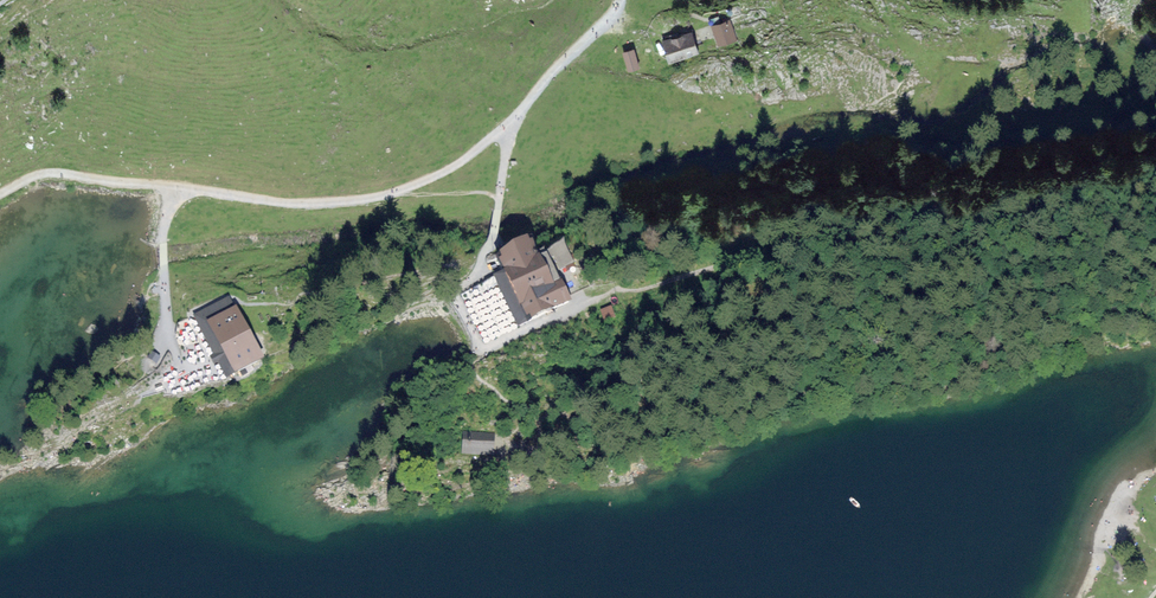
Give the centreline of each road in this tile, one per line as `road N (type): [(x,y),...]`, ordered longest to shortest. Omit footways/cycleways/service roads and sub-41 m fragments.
road 1 (track): [(0,193),(54,173),(294,205),(369,201),(461,163),(508,130)]
road 2 (track): [(172,193),(163,243),(166,323),(184,372),(215,361)]
road 3 (track): [(508,130),(622,0)]
road 4 (track): [(481,351),(594,300)]

